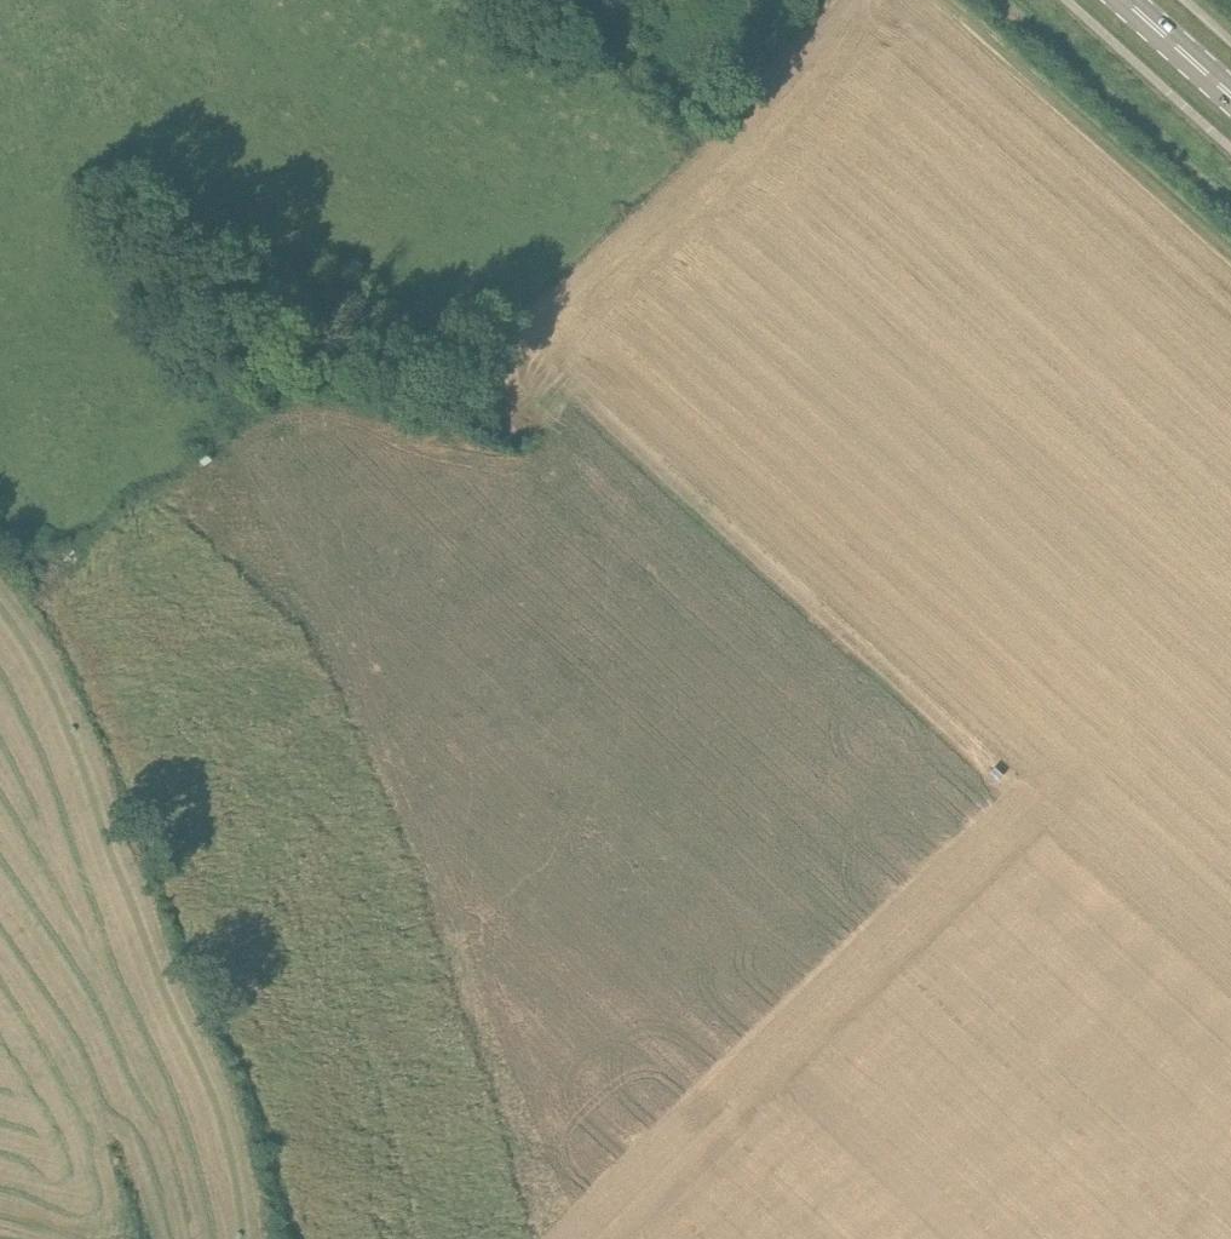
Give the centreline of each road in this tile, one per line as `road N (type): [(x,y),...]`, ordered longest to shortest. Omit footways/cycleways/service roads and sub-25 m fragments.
road 1 (primary): [(1230,96),(1125,0)]

